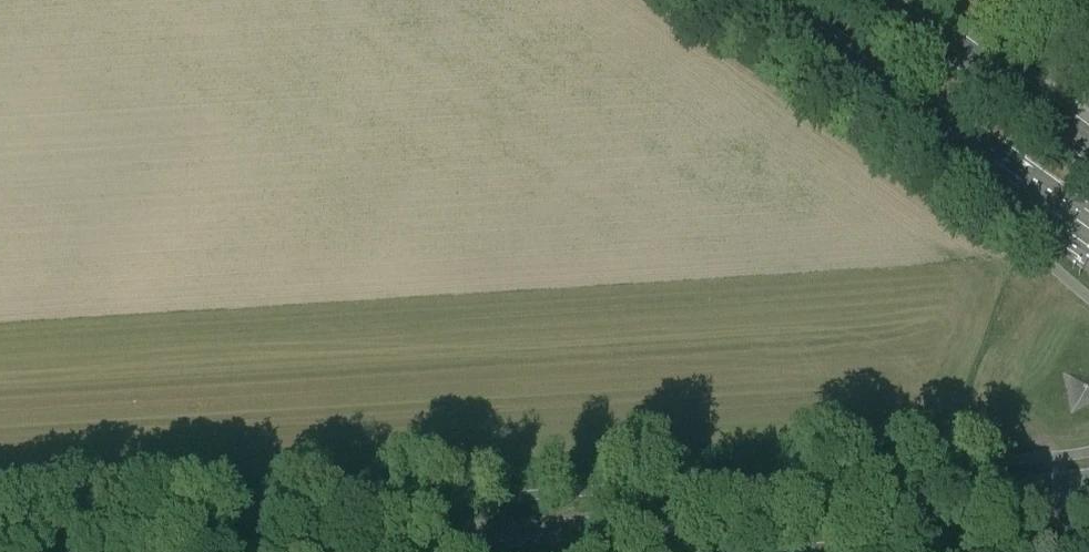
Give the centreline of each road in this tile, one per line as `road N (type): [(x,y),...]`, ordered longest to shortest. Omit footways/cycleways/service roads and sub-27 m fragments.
road 1 (secondary): [(224,551),(978,499)]
road 2 (primary): [(757,0),(1088,239)]
road 3 (primary): [(1088,143),(890,0)]

